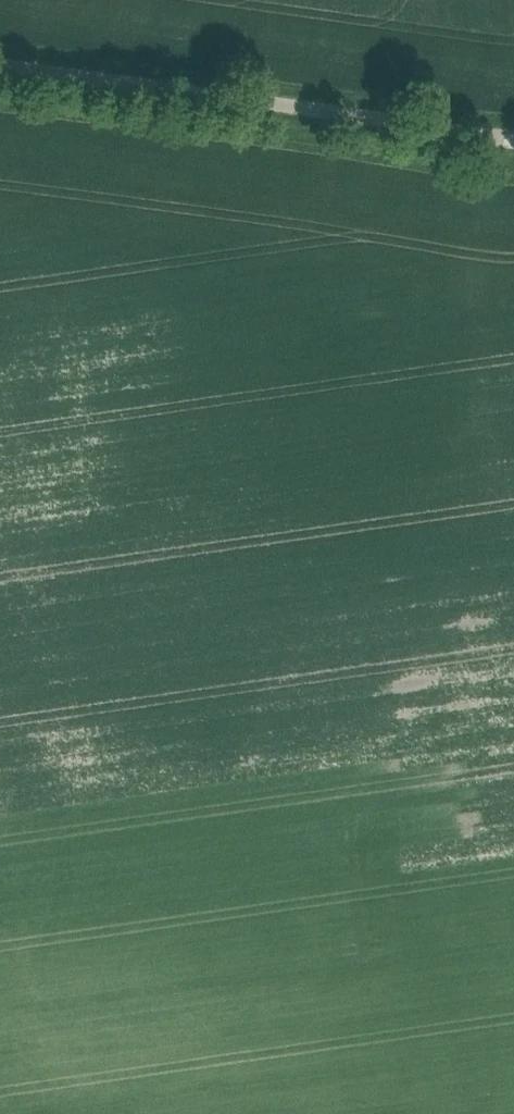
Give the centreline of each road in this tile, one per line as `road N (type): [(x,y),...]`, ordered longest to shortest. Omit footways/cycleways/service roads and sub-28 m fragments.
road 1 (unclassified): [(513,139),(0,65)]

